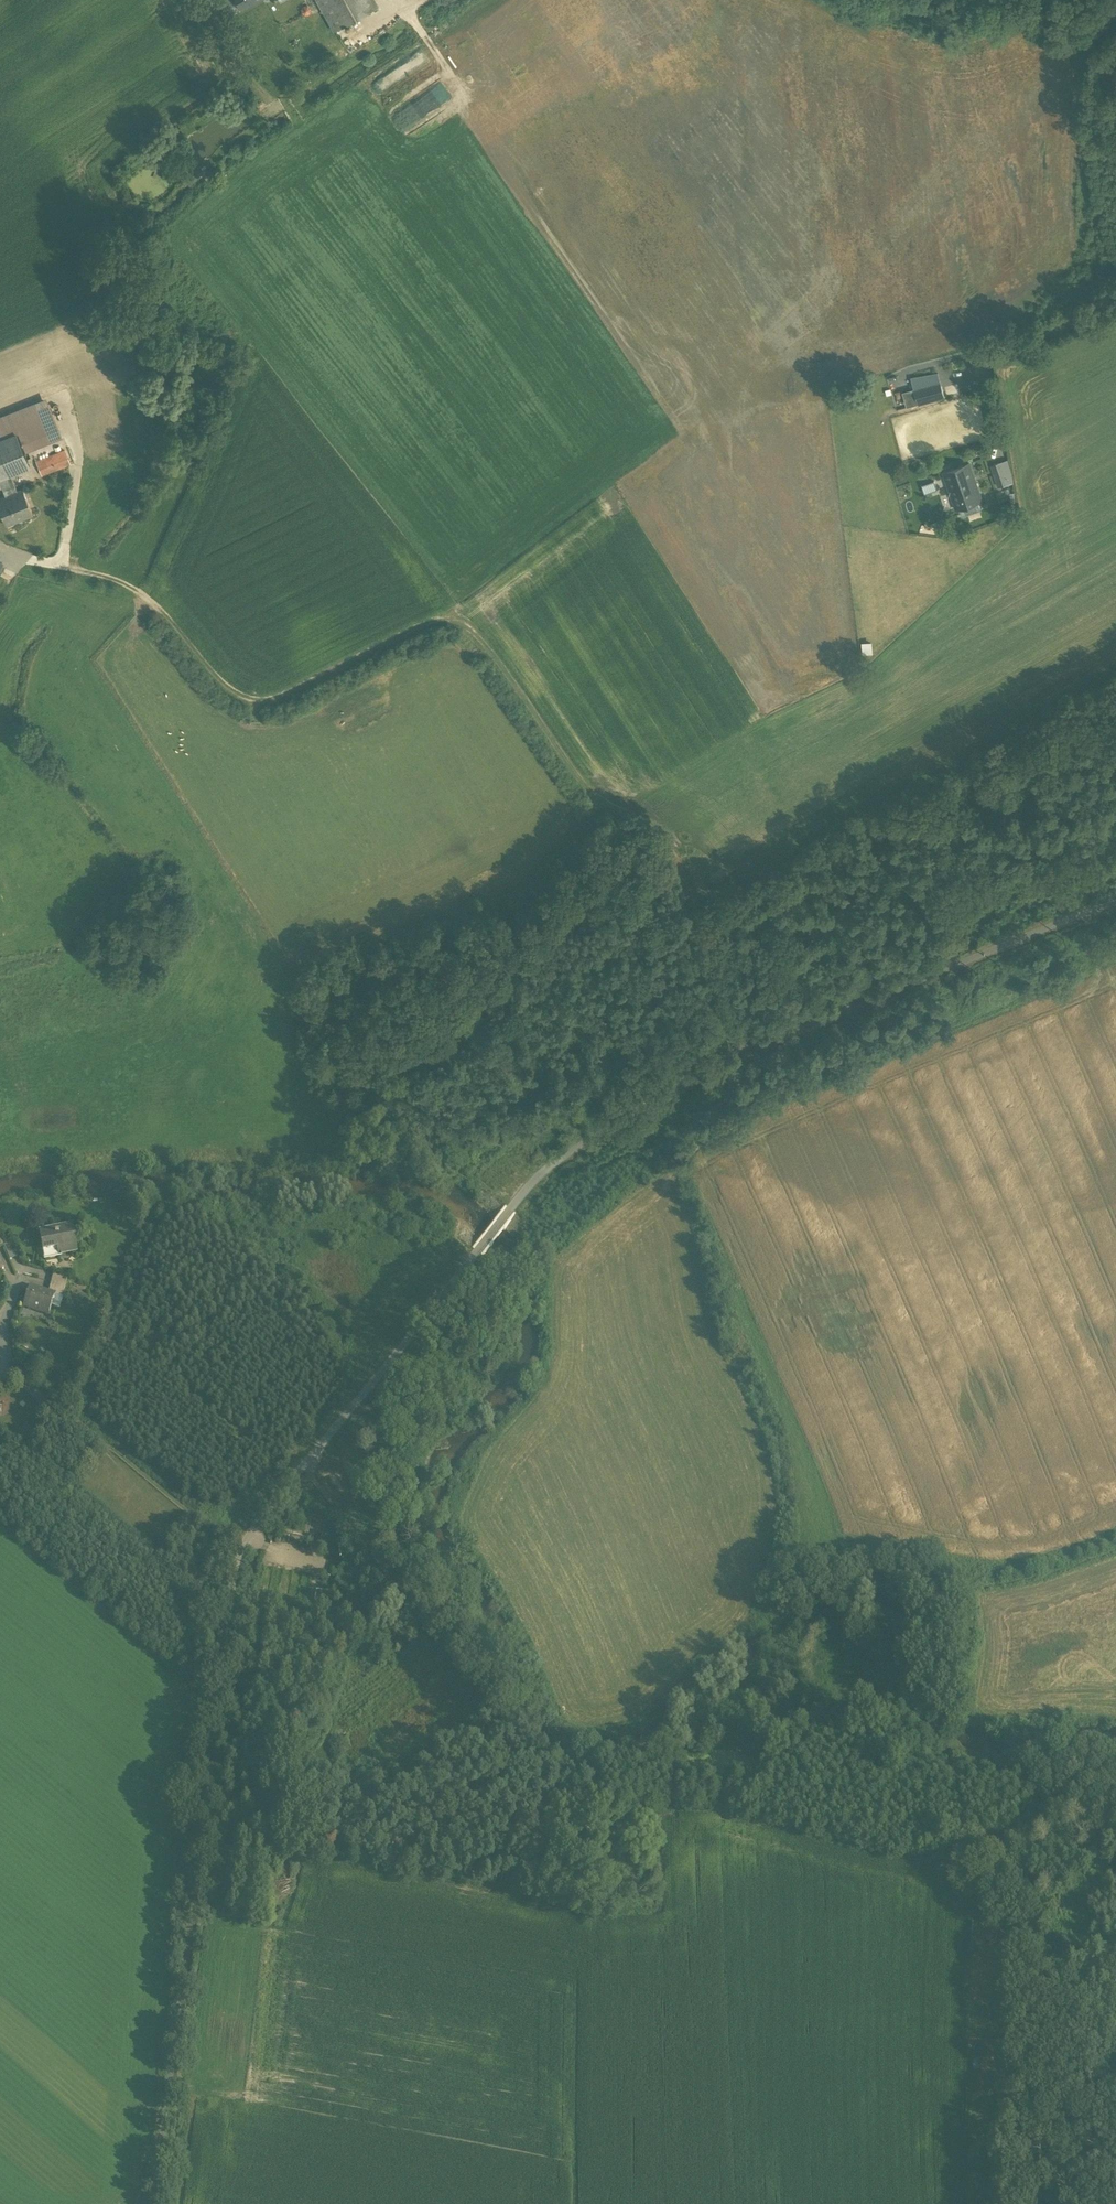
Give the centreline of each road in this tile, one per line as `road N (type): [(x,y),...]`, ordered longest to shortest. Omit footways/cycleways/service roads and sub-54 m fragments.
road 1 (unclassified): [(1115,900),(782,1036),(558,1156),(247,1530),(236,1549),(153,2203)]
road 2 (track): [(1008,2203),(1012,1978)]
road 3 (track): [(947,1554),(989,1563),(1019,1559),(1115,1527)]
road 4 (track): [(1115,298),(1057,329),(962,361)]

